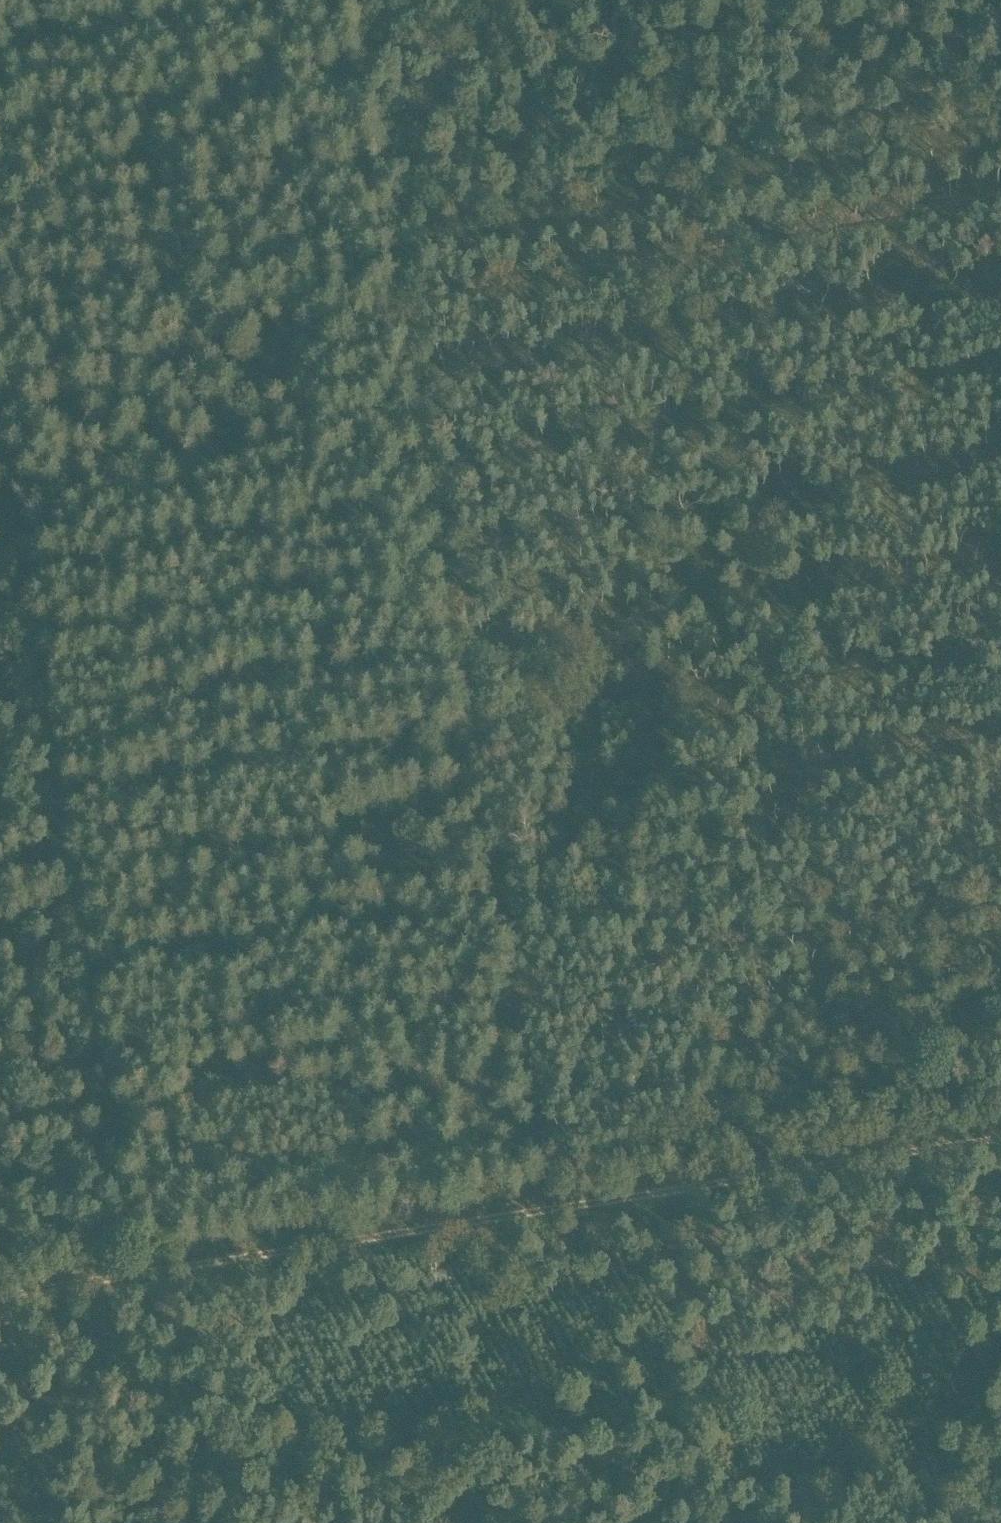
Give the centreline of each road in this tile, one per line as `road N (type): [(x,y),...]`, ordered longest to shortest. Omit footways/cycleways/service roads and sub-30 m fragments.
road 1 (track): [(1000,1136),(0,1294)]

